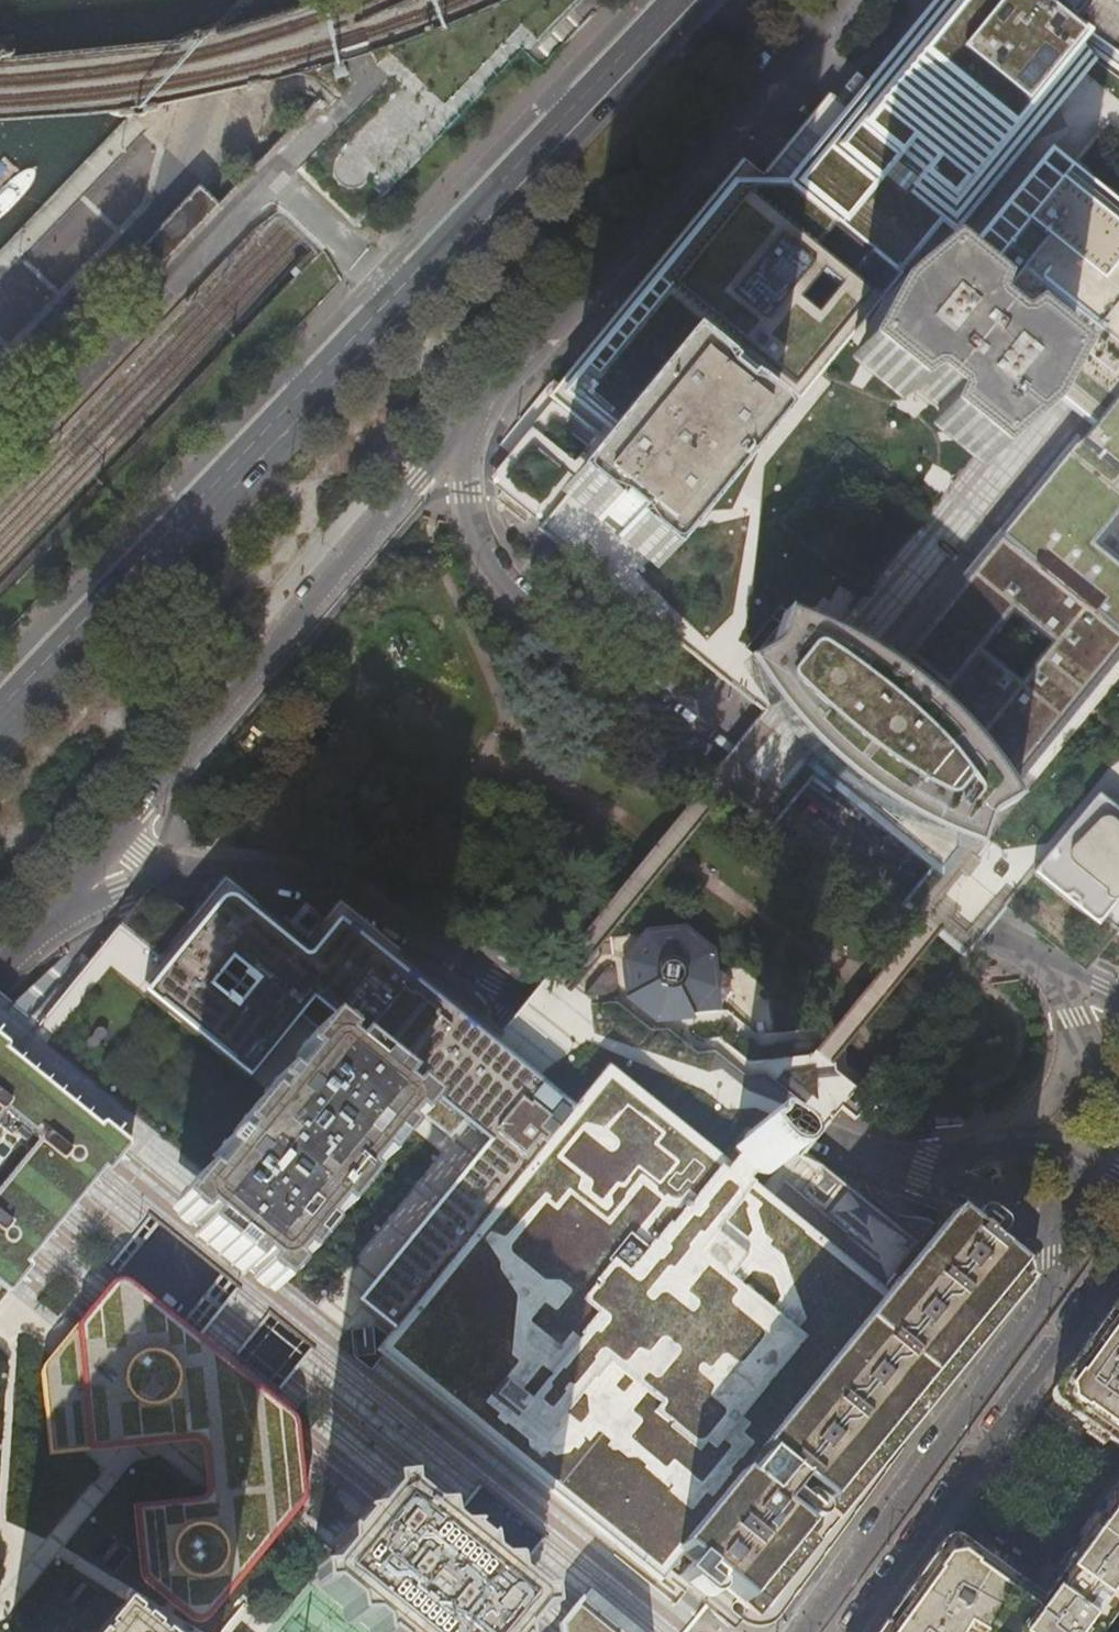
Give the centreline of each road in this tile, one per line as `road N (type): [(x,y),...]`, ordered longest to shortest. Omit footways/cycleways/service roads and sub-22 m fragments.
road 1 (primary): [(680,0),(0,717)]
road 2 (residential): [(1118,999),(999,946),(715,759),(517,603),(485,562),(465,517),(461,422)]
road 3 (residential): [(32,922),(461,422)]
road 4 (residential): [(32,922),(223,869),(345,891),(557,1002)]
road 5 (residential): [(461,422),(828,0)]
road 6 (residential): [(557,1002),(820,1134),(935,1169),(1050,1239)]
road 7 (residential): [(1050,1239),(1055,1279),(1042,1307),(800,1631)]
road 8 (residential): [(557,1002),(270,1354)]
road 9 (residential): [(852,1631),(1118,1264)]
road 10 (residential): [(626,1631),(270,1354)]
road 11 (residential): [(270,1354),(40,1631)]
road 12 (residential): [(270,1354),(0,1137)]

